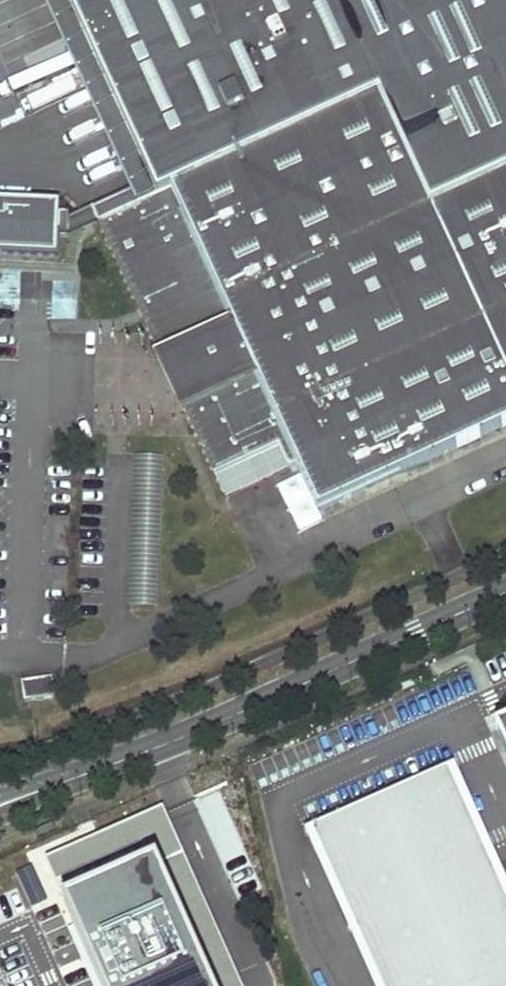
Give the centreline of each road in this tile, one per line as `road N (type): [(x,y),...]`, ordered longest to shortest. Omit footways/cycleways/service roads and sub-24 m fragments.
road 1 (tertiary): [(0,807),(235,714),(505,591)]

